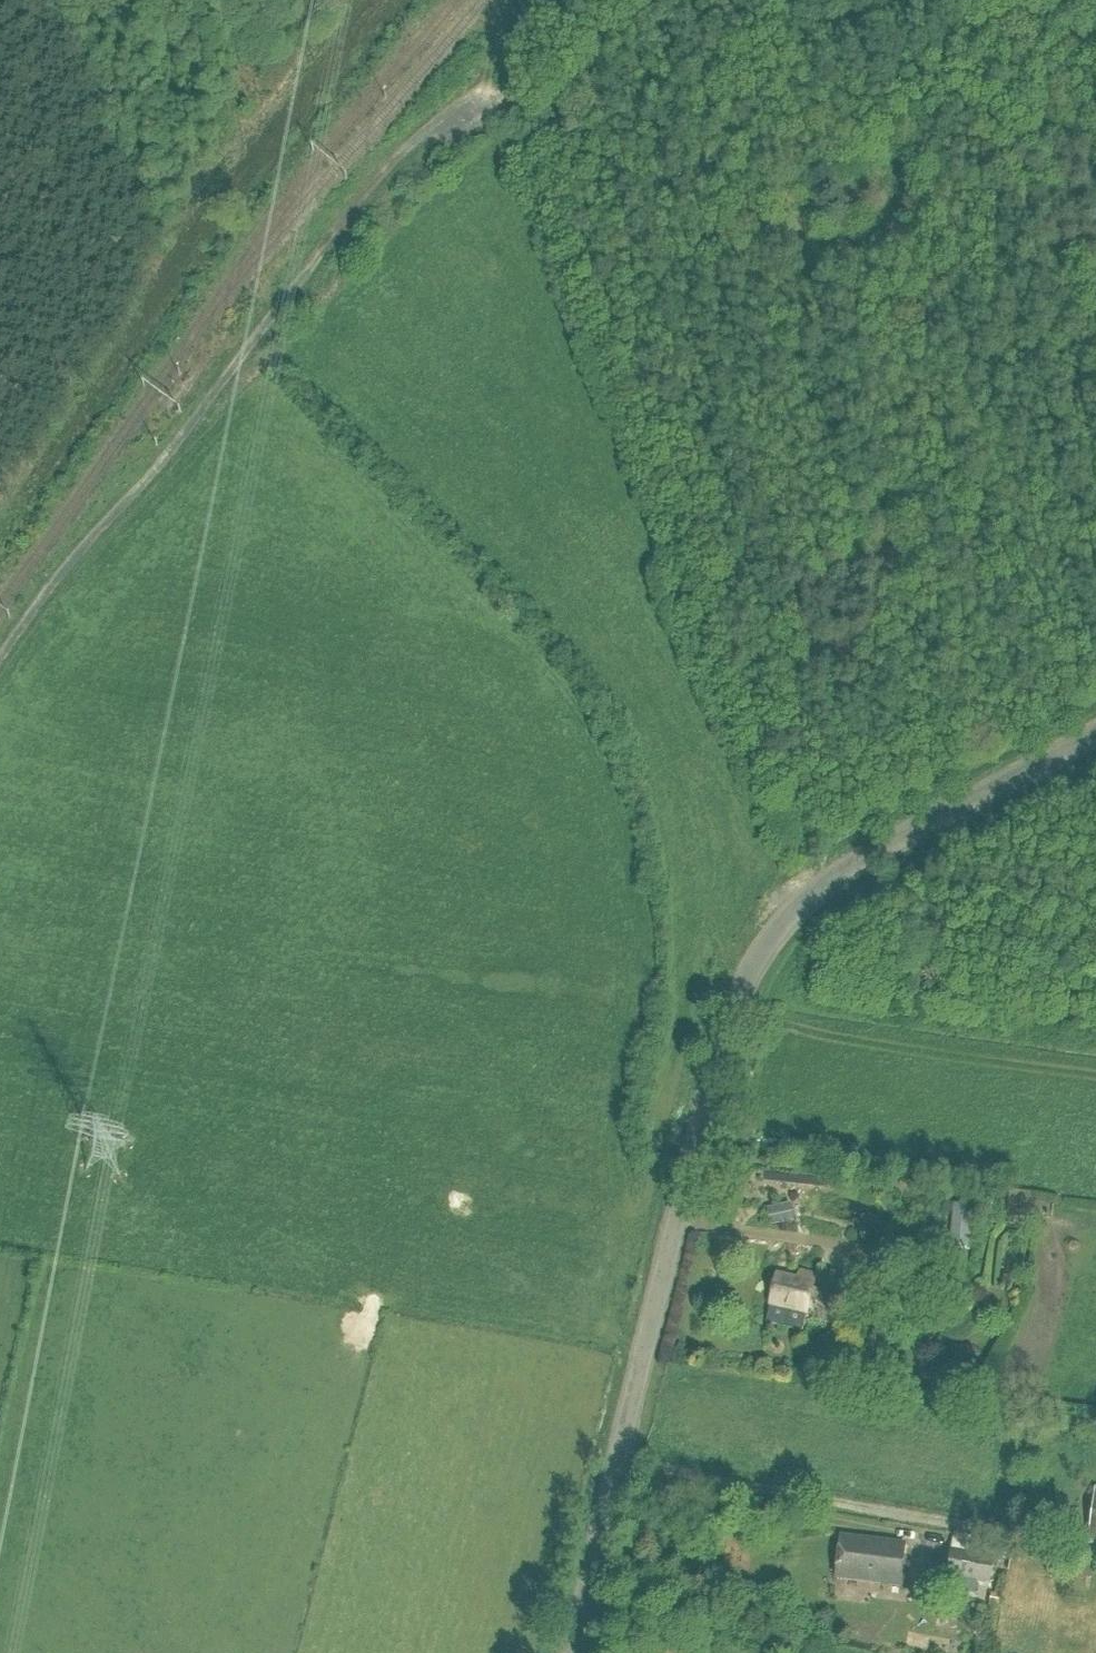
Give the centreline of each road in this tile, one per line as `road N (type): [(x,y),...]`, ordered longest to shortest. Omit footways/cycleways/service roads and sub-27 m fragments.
road 1 (tertiary): [(566,1652),(708,1055),(749,965),(844,865),(1095,732)]

